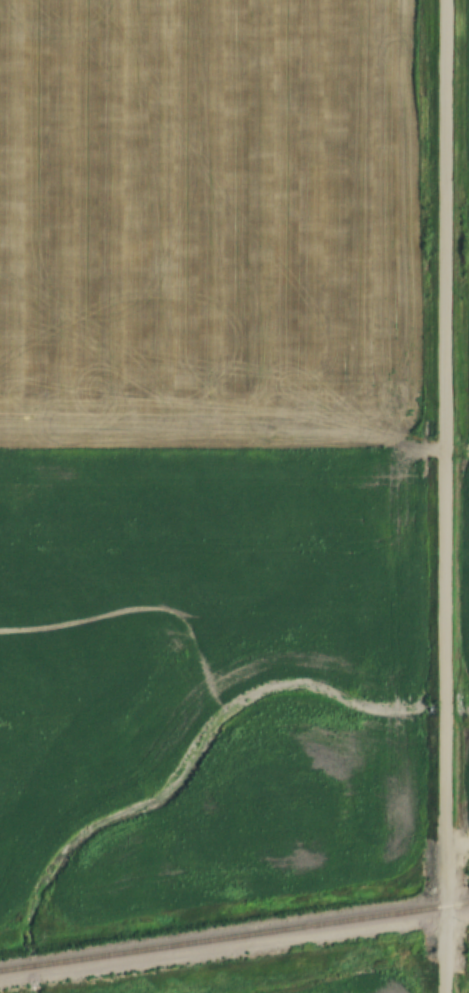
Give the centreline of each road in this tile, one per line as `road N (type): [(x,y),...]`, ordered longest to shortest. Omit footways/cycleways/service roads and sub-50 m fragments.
road 1 (residential): [(447,992),(451,0)]

